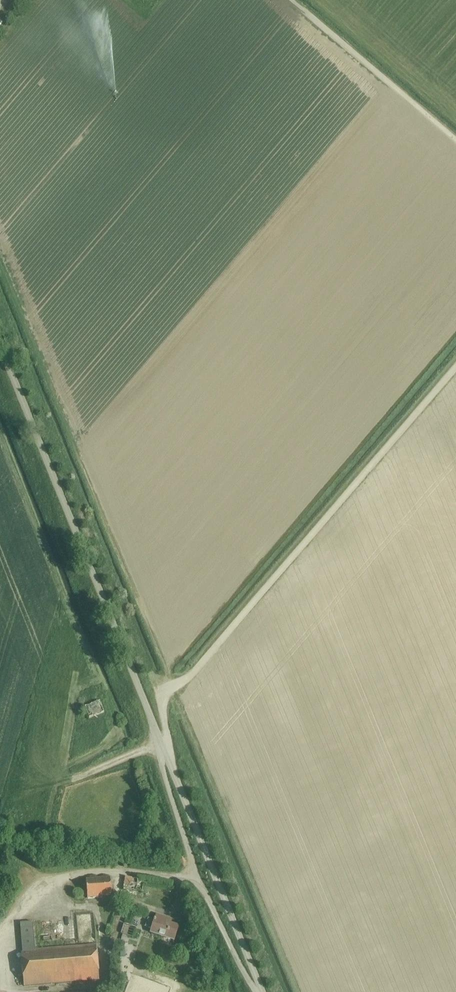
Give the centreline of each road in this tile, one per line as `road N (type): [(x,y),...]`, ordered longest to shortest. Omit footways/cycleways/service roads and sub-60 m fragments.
road 1 (unclassified): [(260,991),(0,345)]
road 2 (track): [(164,750),(167,690),(192,675),(455,367)]
road 3 (track): [(455,140),(292,0)]

